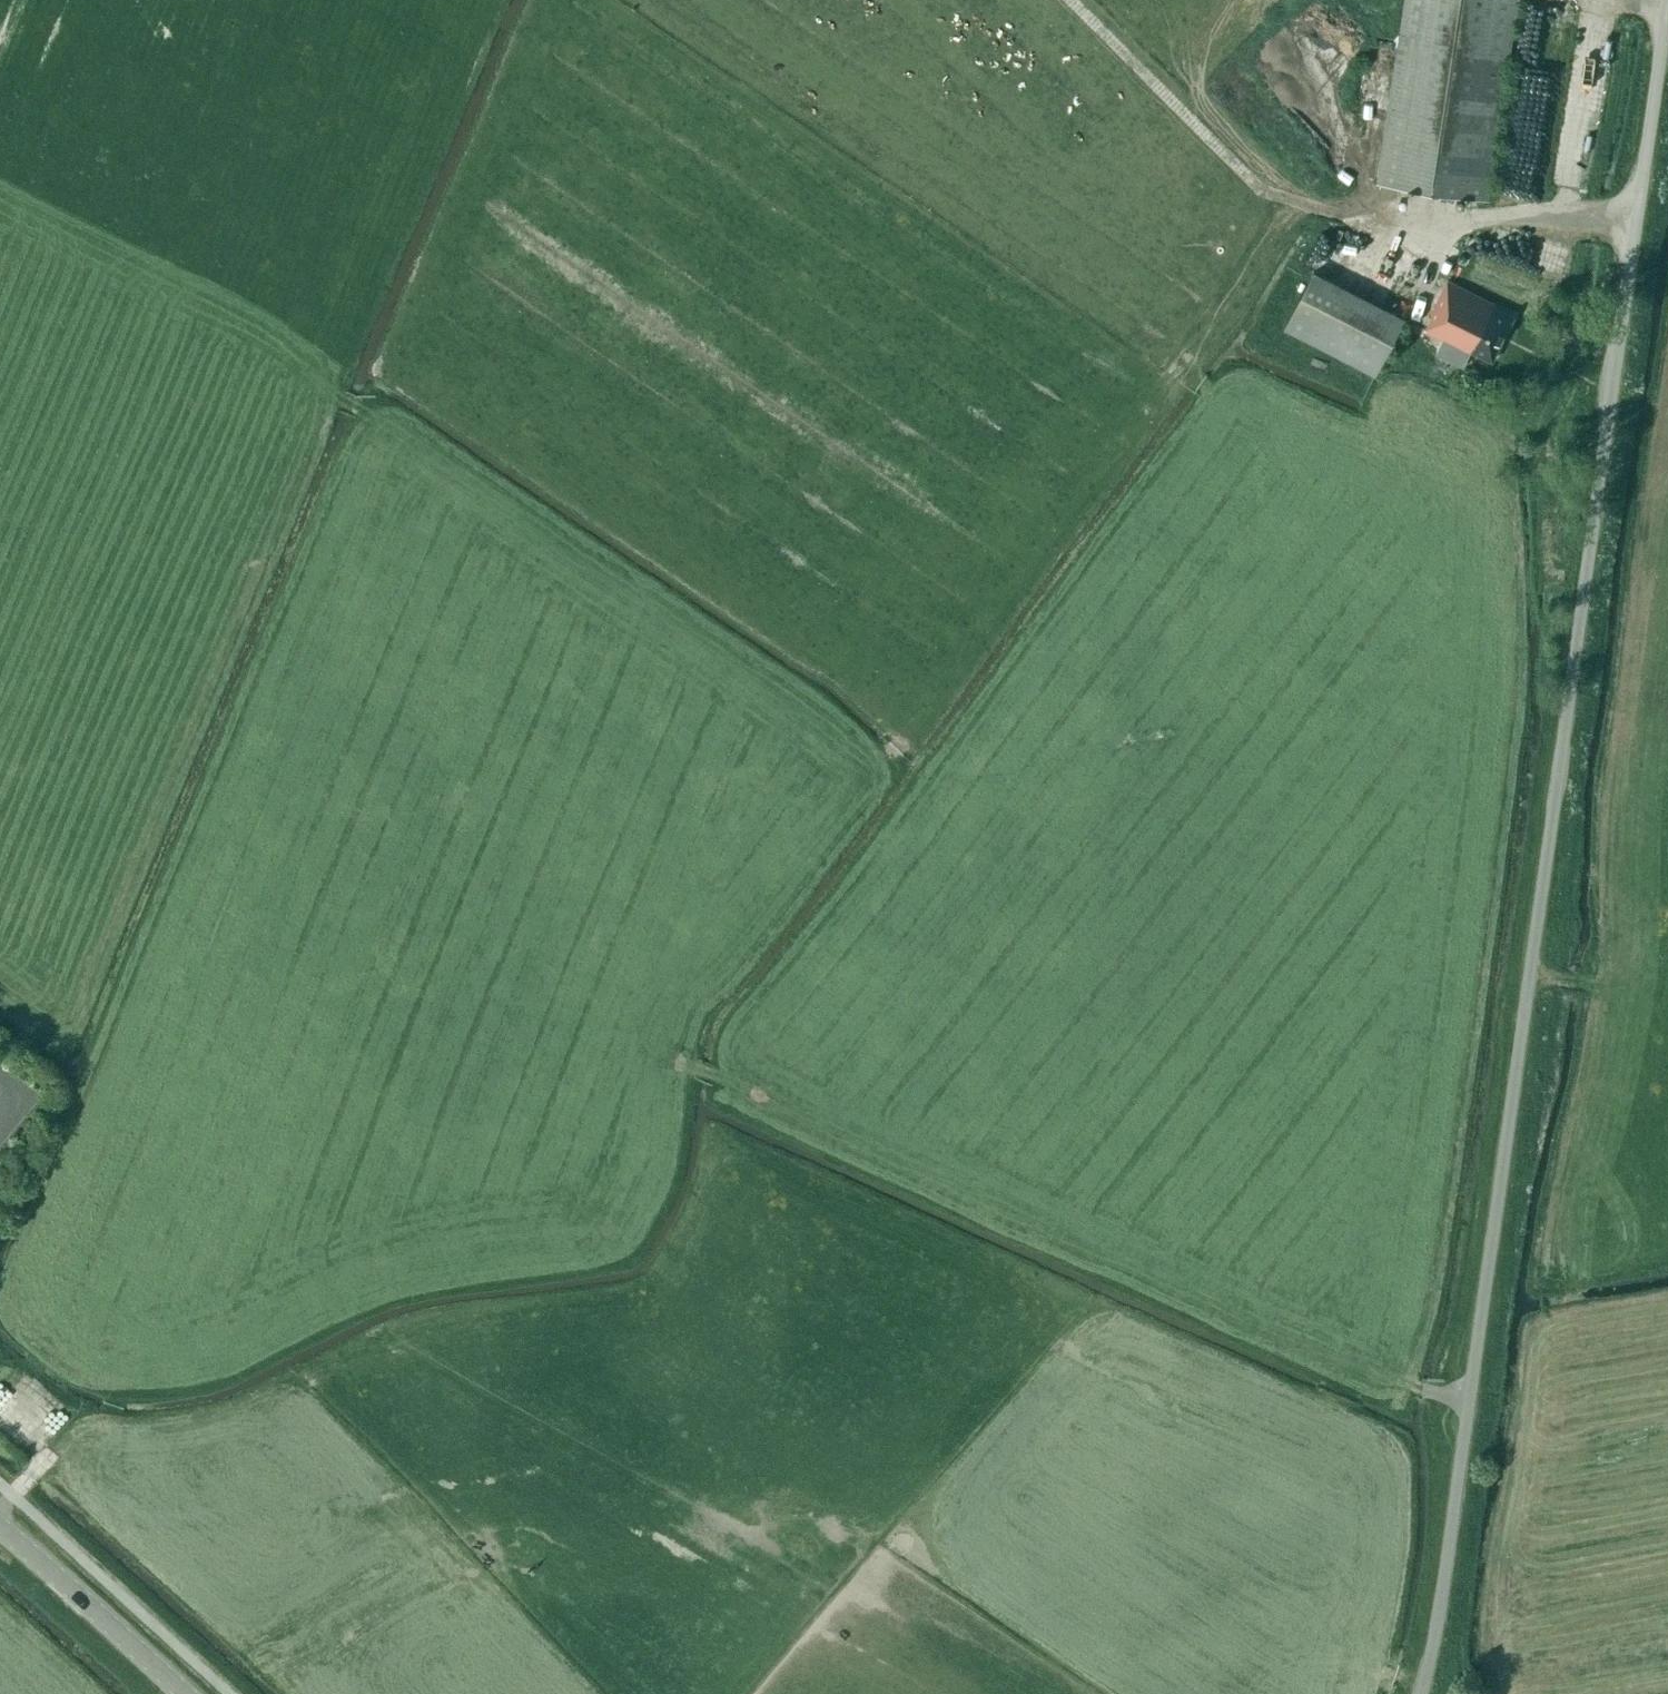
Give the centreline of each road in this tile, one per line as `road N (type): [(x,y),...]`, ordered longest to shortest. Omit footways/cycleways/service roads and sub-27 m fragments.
road 1 (tertiary): [(1422,1693),(1455,1508),(1667,4)]
road 2 (tertiary): [(182,1693),(0,1530)]

